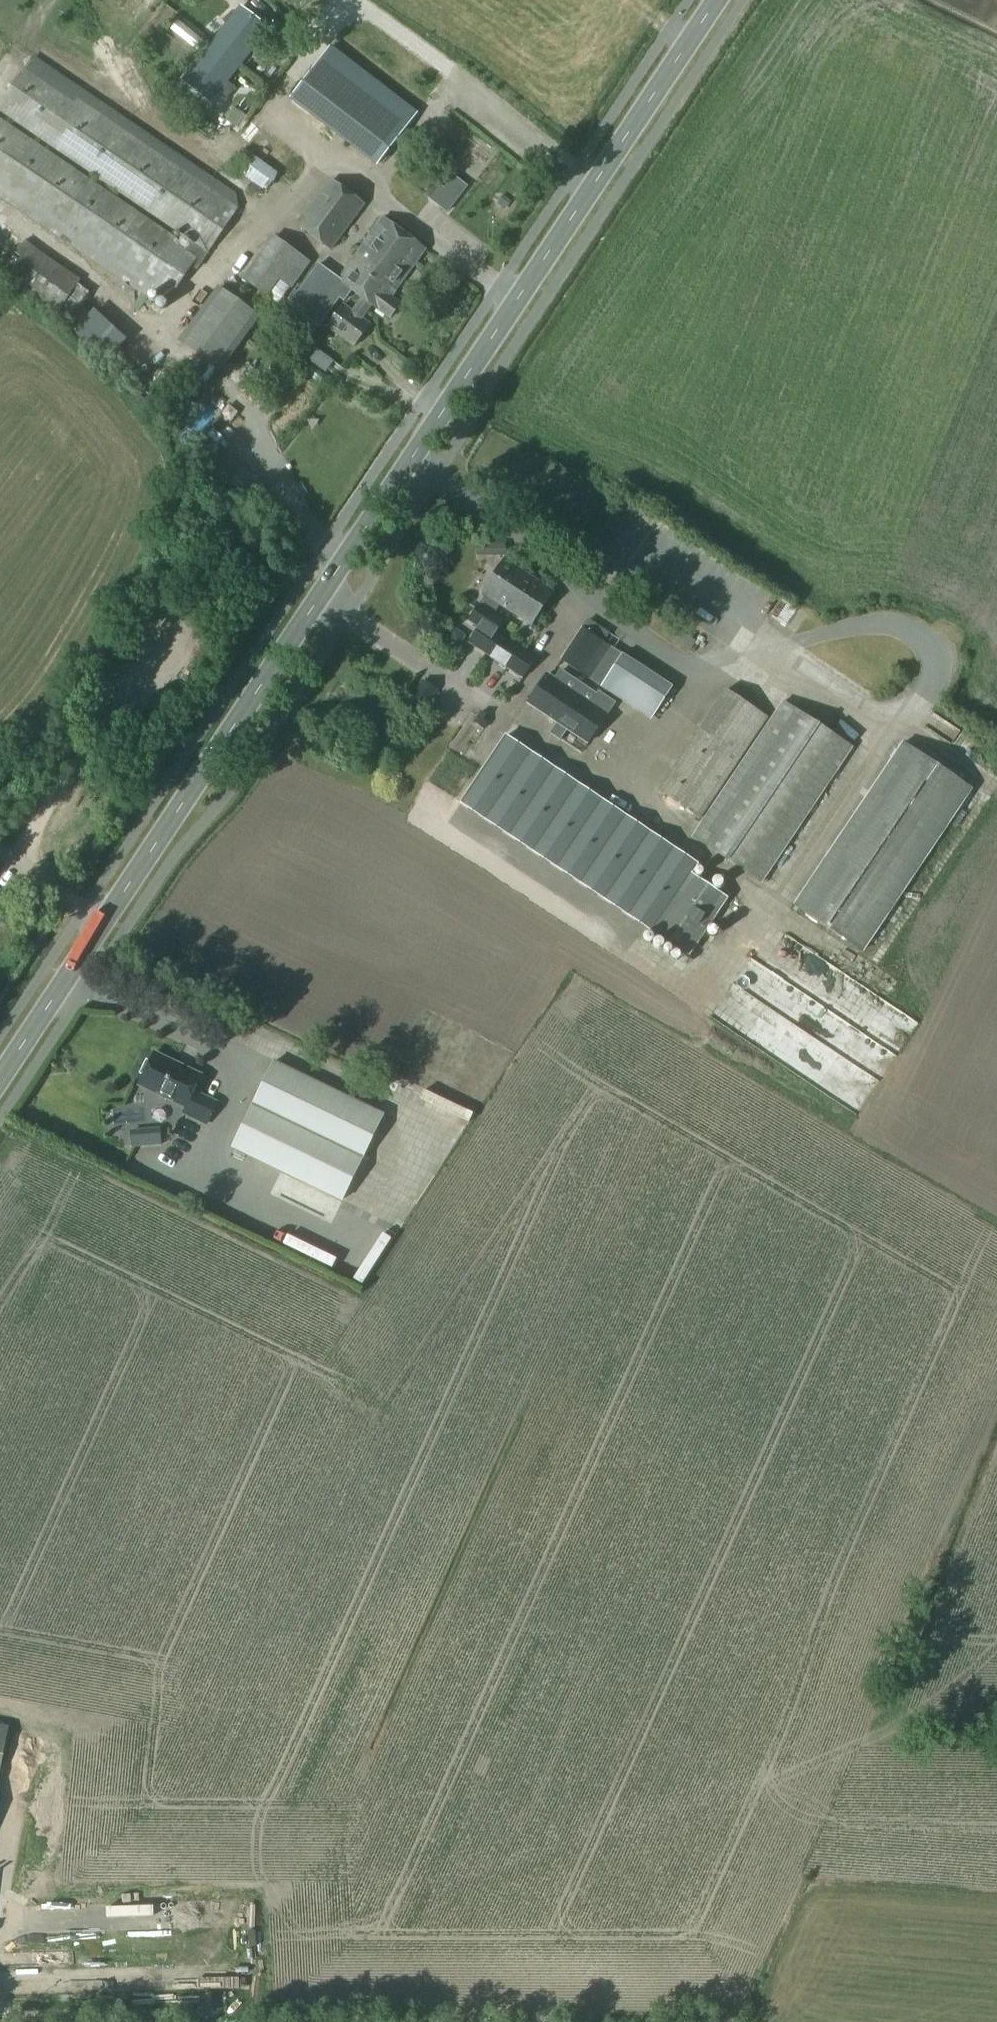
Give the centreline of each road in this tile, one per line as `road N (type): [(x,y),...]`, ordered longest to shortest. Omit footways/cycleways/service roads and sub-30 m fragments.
road 1 (tertiary): [(0,1074),(715,0)]

